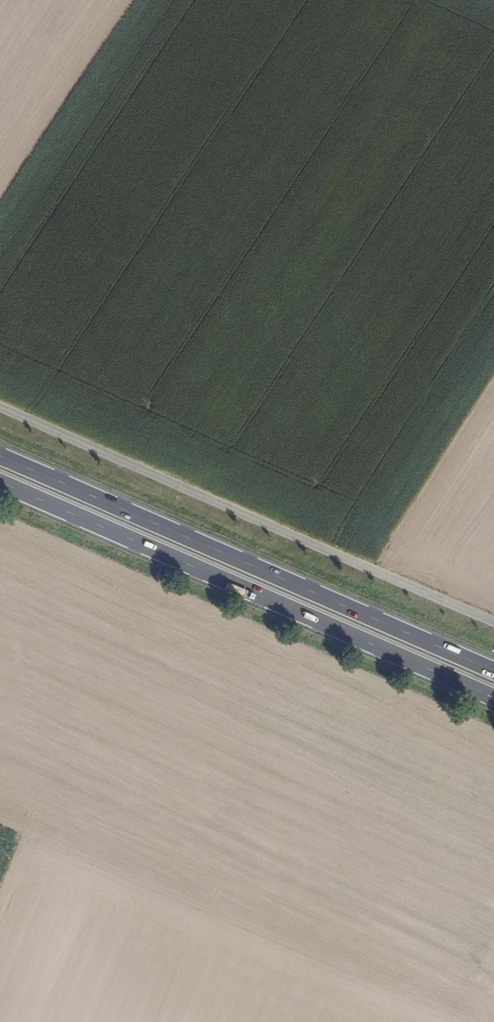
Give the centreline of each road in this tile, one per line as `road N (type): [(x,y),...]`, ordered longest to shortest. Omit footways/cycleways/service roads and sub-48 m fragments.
road 1 (trunk): [(493,671),(0,455)]
road 2 (trunk): [(0,482),(493,698)]
road 3 (unclassified): [(0,406),(493,622)]

